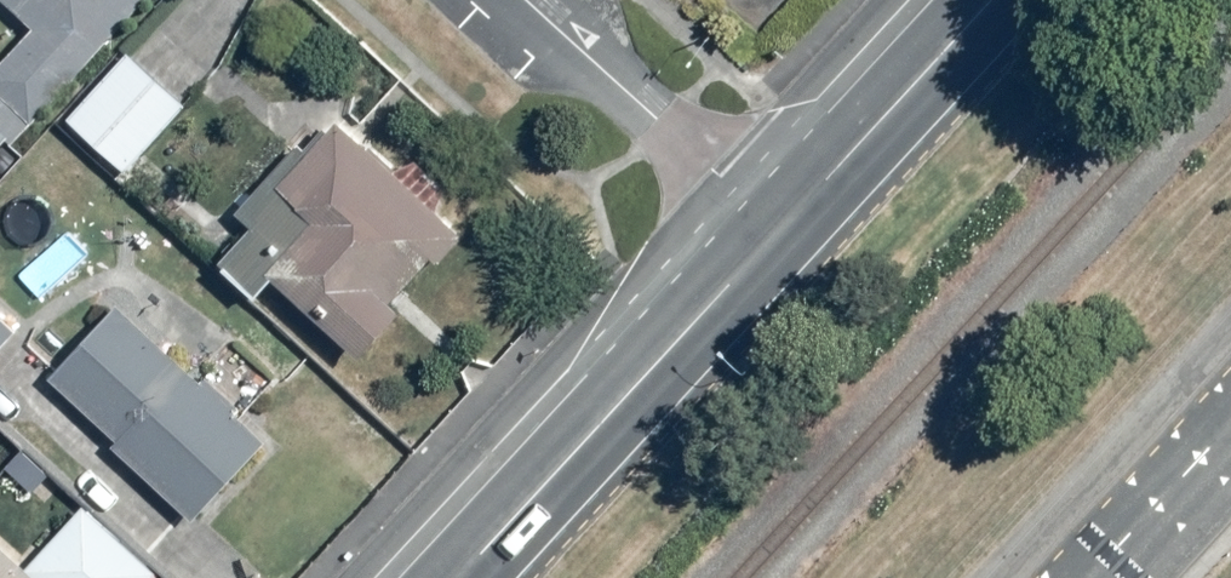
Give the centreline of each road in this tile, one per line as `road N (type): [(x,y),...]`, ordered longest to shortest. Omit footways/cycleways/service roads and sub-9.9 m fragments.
road 1 (secondary): [(777,226),(454,577)]
road 2 (residential): [(526,0),(777,226)]
road 3 (secondary): [(987,0),(777,226)]
road 4 (tertiary): [(1100,577),(1230,435)]

